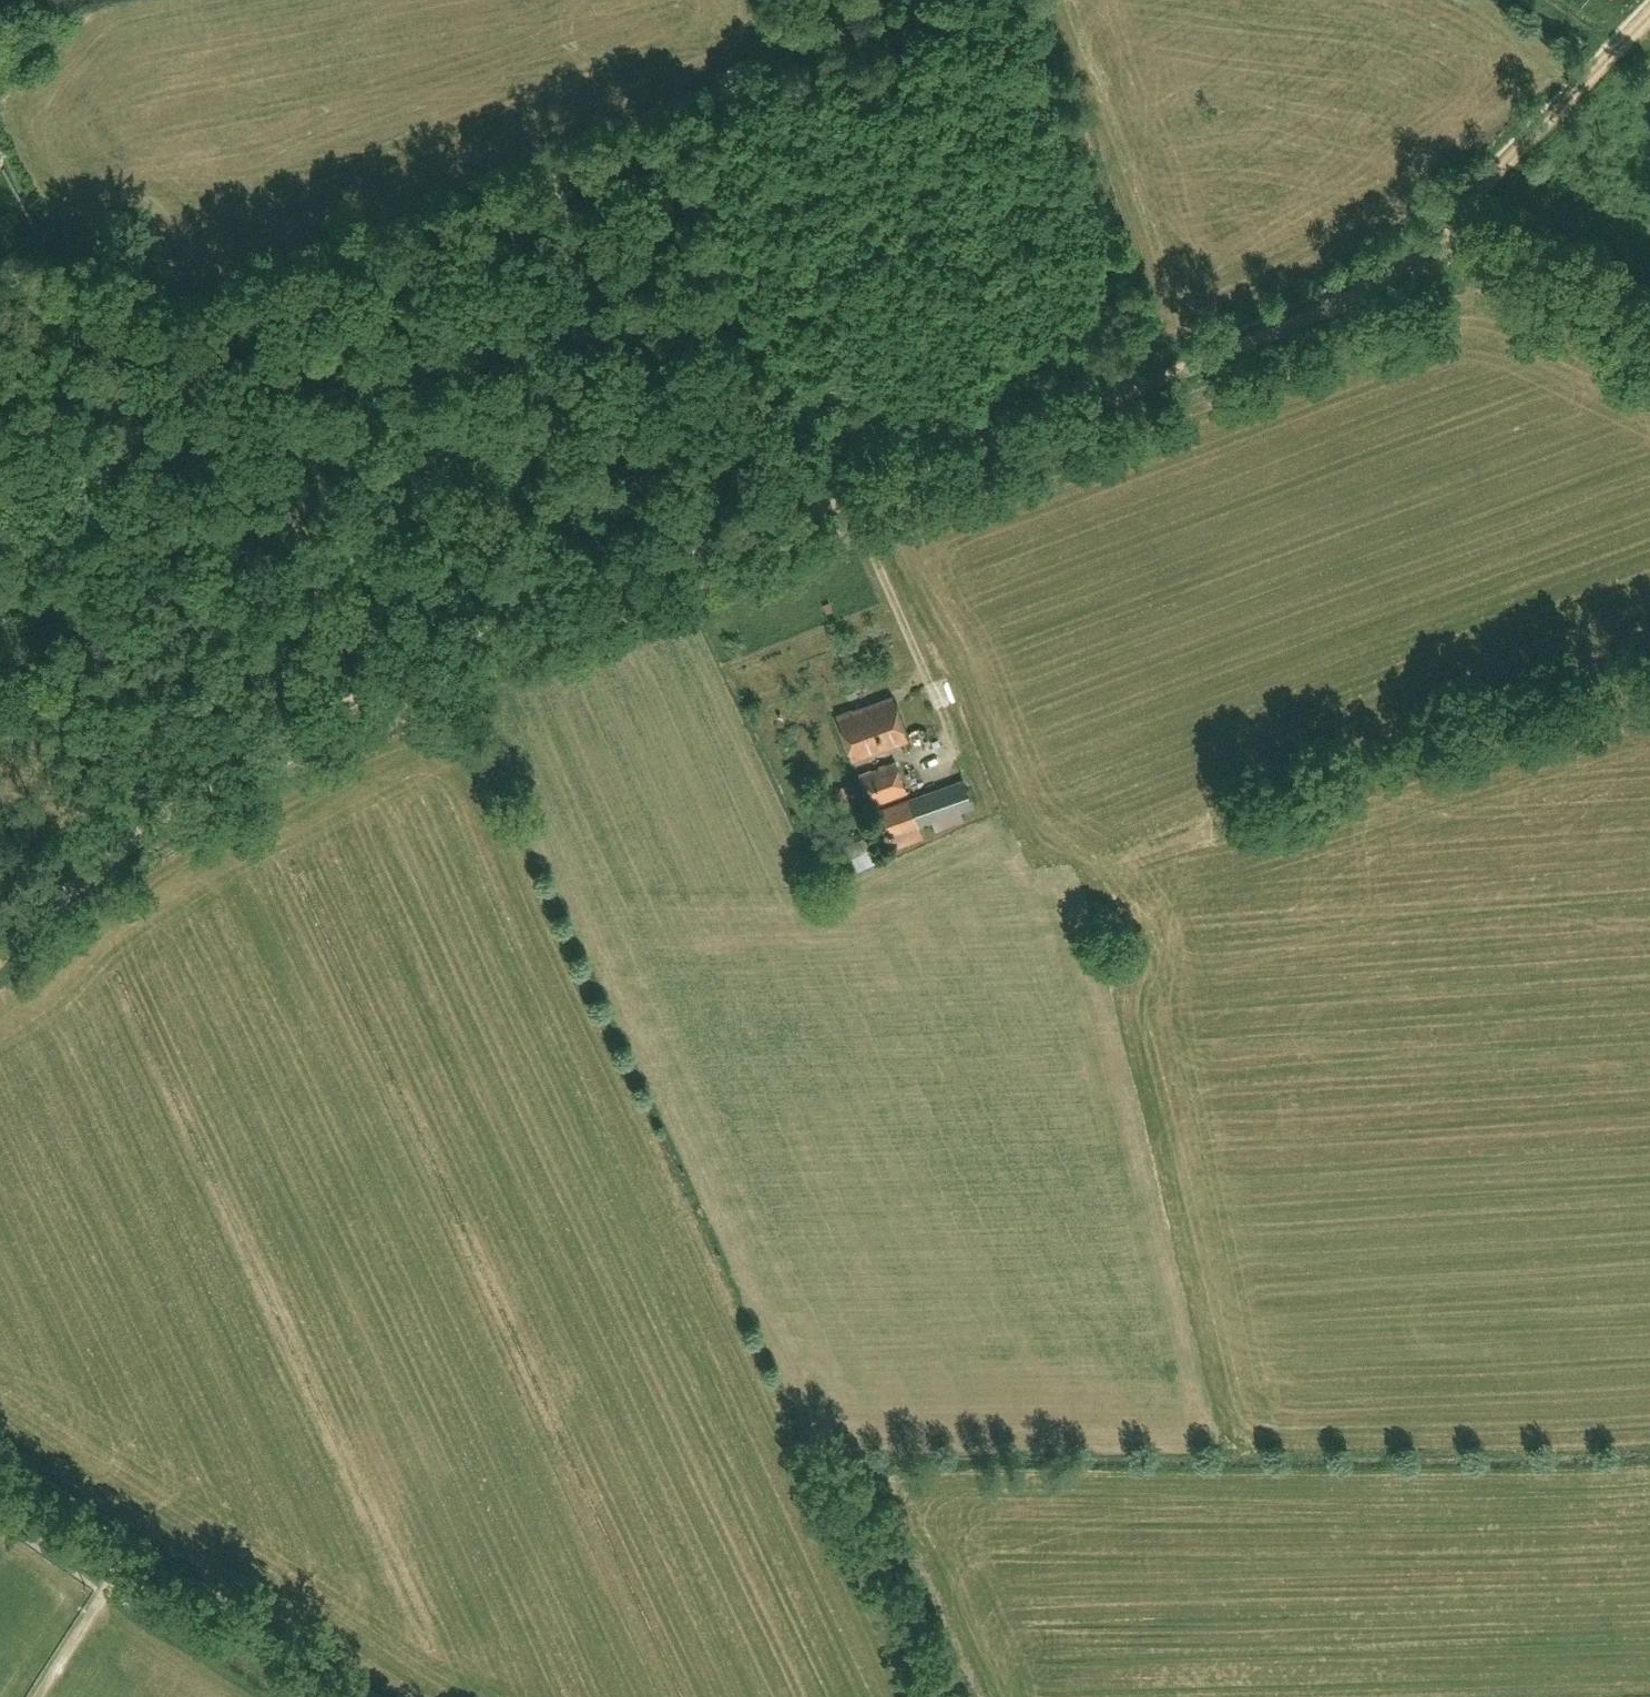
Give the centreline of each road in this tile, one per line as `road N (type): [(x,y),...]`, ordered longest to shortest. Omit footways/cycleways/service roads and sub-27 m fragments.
road 1 (track): [(0,960),(85,872),(405,671),(1184,369)]
road 2 (track): [(0,1455),(374,1696)]
road 3 (track): [(1184,369),(1338,304),(1408,263),(1447,225)]
road 4 (track): [(1447,225),(1649,21)]
road 5 (track): [(1649,321),(1447,225)]

